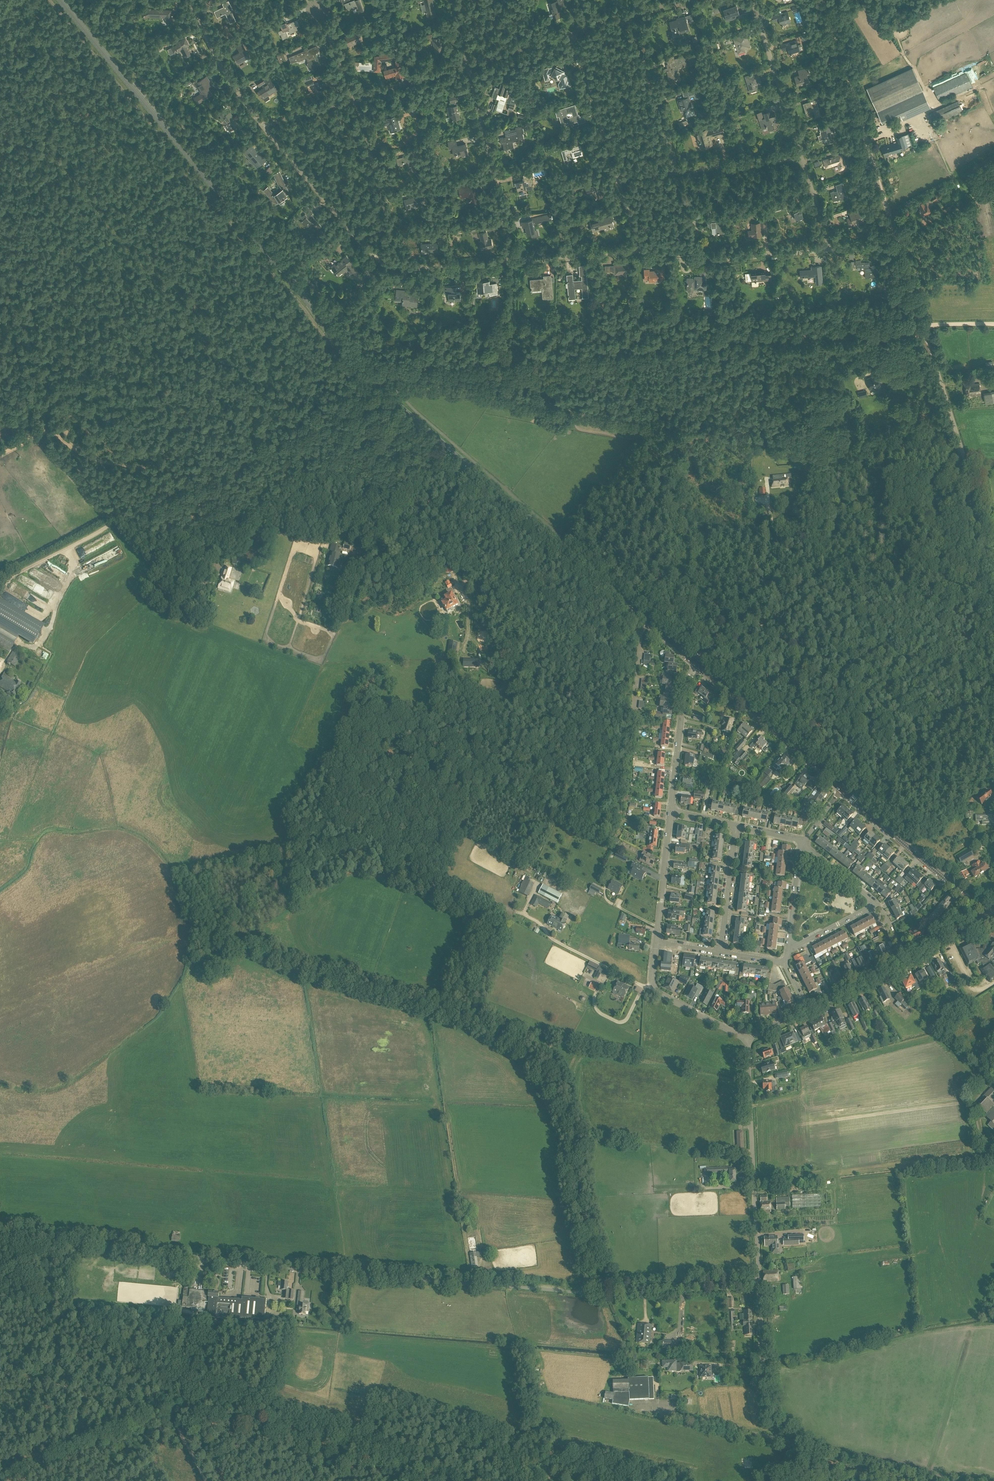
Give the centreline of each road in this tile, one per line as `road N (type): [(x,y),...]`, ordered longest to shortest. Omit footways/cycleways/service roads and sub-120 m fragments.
road 1 (unclassified): [(759,1283),(591,1294),(0,1232)]
road 2 (track): [(200,478),(374,400),(384,374),(397,370),(924,326)]
road 3 (primary): [(698,664),(391,399),(319,318)]
road 4 (unclassified): [(0,1475),(146,1414),(182,1408),(433,1480)]
road 5 (primary): [(319,318),(59,0)]
road 6 (unclassified): [(965,459),(866,139)]
road 7 (unclassified): [(759,1283),(748,1040)]
road 8 (track): [(11,576),(200,478)]
road 9 (unclassified): [(813,1472),(774,1409),(759,1283)]
road 10 (residential): [(512,261),(468,65)]
road 11 (track): [(0,1305),(48,1324),(69,1351),(150,1393),(160,1410)]
road 12 (primary): [(989,914),(842,789)]
road 13 (primary): [(842,789),(698,664)]
road 14 (residential): [(640,250),(741,258),(830,250)]
road 15 (residential): [(265,127),(377,259)]
road 16 (residential): [(801,157),(752,0)]
road 17 (residential): [(377,259),(381,202),(357,99)]
road 18 (residential): [(677,172),(628,18)]
road 19 (residential): [(993,612),(965,459)]
road 20 (residential): [(748,1040),(654,988),(656,942)]
road 21 (residential): [(671,811),(685,686),(698,664)]
road 22 (residential): [(187,0),(231,86),(265,127)]
road 23 (residential): [(617,177),(572,35)]
road 24 (residential): [(377,259),(405,268),(512,261)]
road 25 (track): [(866,139),(824,14)]
road 26 (residential): [(656,942),(671,811)]
road 27 (residential): [(720,953),(736,825)]
road 28 (residential): [(512,261),(640,250)]
road 29 (residential): [(677,172),(801,157)]

